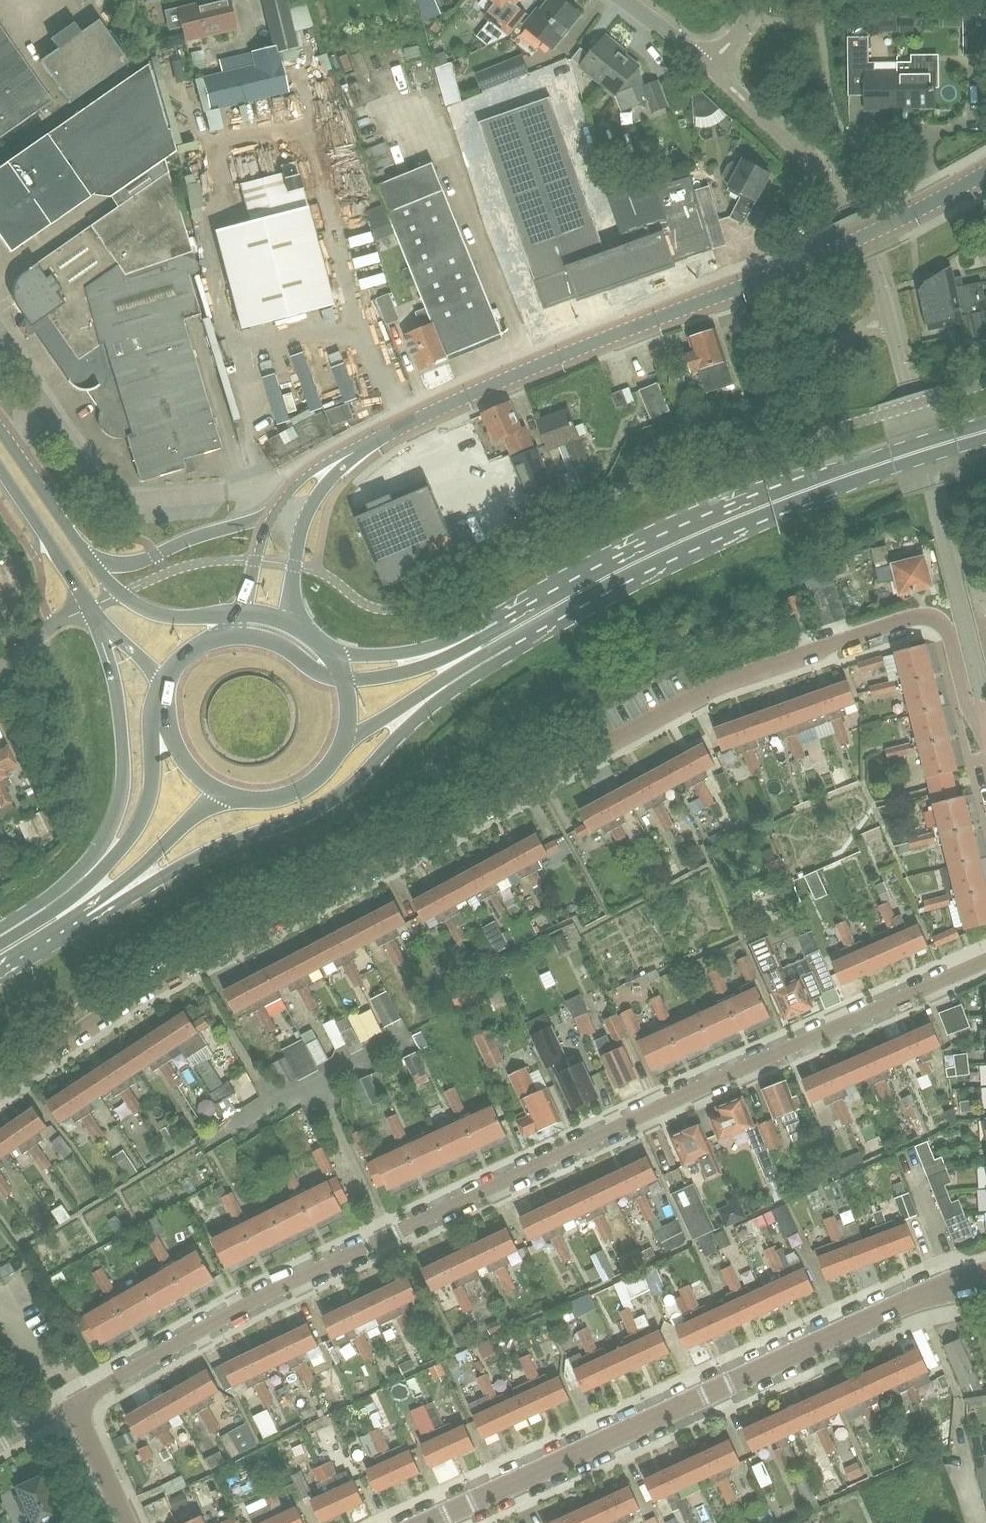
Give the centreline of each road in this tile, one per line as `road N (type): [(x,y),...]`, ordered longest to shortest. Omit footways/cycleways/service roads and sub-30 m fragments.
road 1 (residential): [(985,719),(969,707),(948,634),(931,616),(740,677),(147,989),(0,1090)]
road 2 (residential): [(74,1405),(259,1298),(985,958)]
road 3 (primary): [(398,430),(534,367),(832,251),(985,172)]
road 4 (residential): [(425,1522),(880,1313),(985,1278)]
road 5 (primary): [(37,948),(190,865),(324,810),(514,644)]
road 6 (primary): [(842,477),(697,520),(501,622)]
road 7 (primary): [(100,619),(119,704),(122,801),(91,862),(0,938)]
road 8 (primary): [(514,644),(842,477)]
road 9 (residential): [(289,494),(119,500),(104,492),(25,377)]
road 10 (primary): [(161,687),(151,786),(136,827),(90,882),(0,939)]
road 11 (primary): [(37,948),(200,812),(233,798)]
road 12 (primary): [(342,739),(514,644)]
road 13 (tertiary): [(274,515),(139,563),(99,567)]
road 14 (primary): [(501,622),(426,648),(331,653)]
road 15 (primary): [(501,622),(433,663),(345,680)]
road 16 (tertiary): [(0,478),(90,608)]
road 17 (primary): [(842,477),(985,431)]
road 18 (primary): [(161,687),(182,760),(233,798)]
road 19 (primary): [(233,798),(299,790),(321,774),(342,739)]
road 20 (tertiary): [(99,567),(20,459)]
road 21 (primary): [(345,680),(275,643),(225,638)]
road 22 (residential): [(128,1522),(74,1405)]
road 23 (primary): [(398,430),(327,461),(289,494)]
road 24 (tertiary): [(243,614),(163,615),(122,593)]
road 25 (primary): [(300,626),(294,566),(312,505)]

